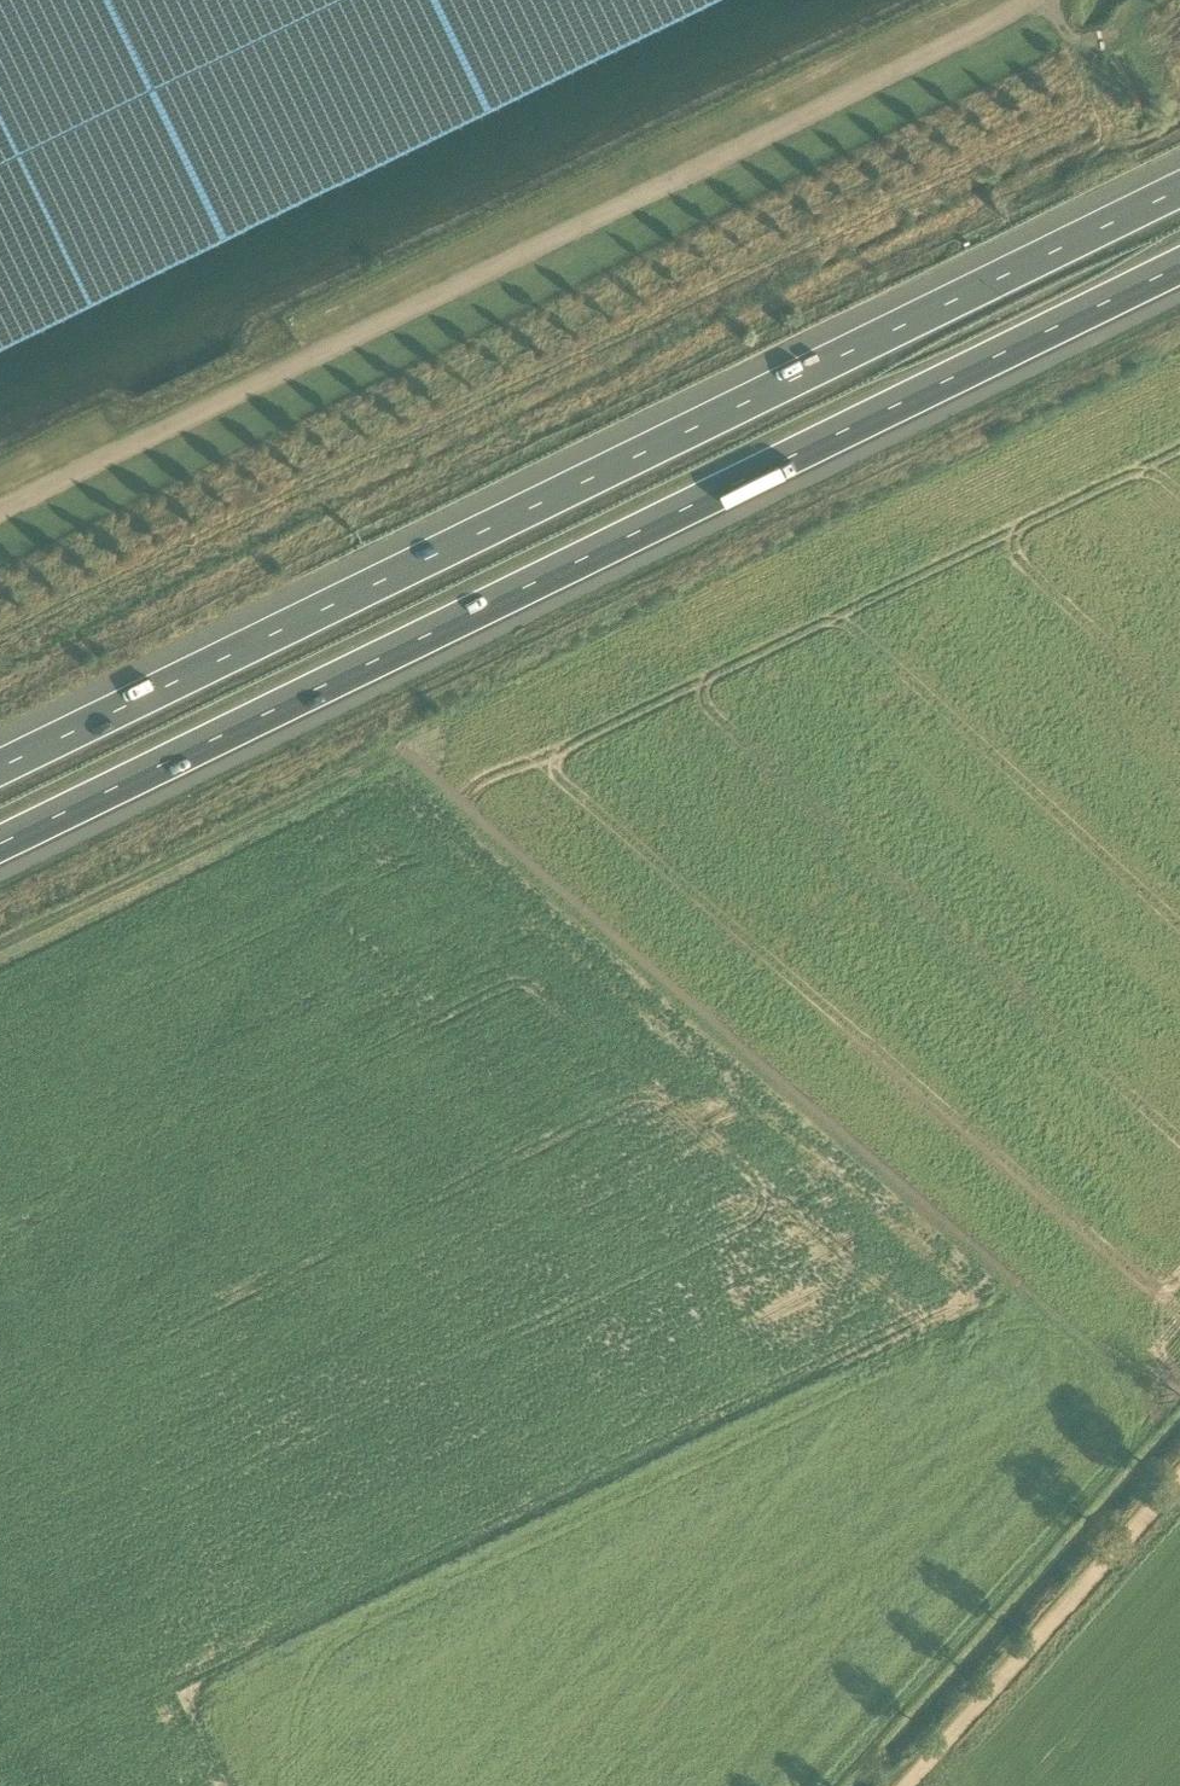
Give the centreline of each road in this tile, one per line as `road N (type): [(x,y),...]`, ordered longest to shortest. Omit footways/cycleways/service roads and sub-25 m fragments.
road 1 (motorway): [(1179,187),(0,767)]
road 2 (motorway): [(0,839),(1179,260)]
road 3 (unclassified): [(1038,0),(0,508)]
road 4 (track): [(1179,1476),(905,1785)]
road 5 (track): [(1051,0),(1075,43),(1156,35),(1179,23)]

